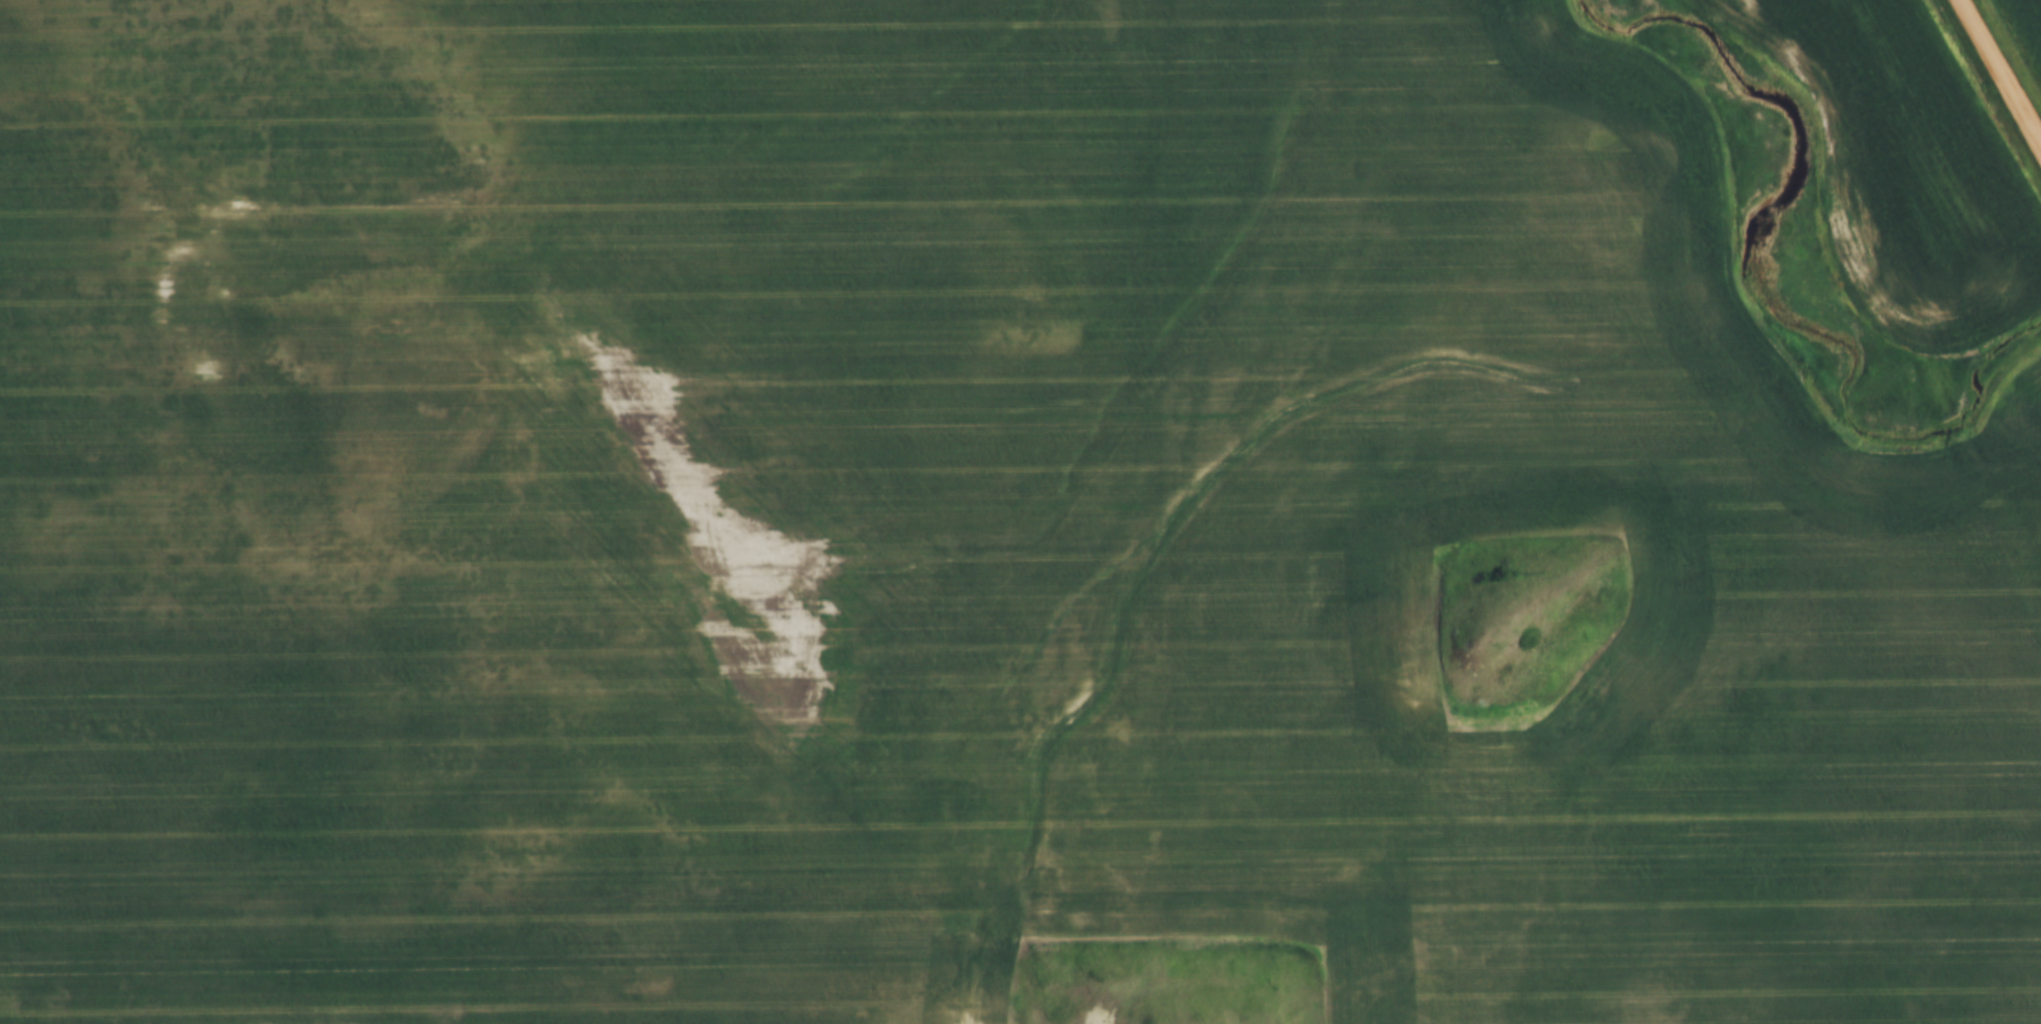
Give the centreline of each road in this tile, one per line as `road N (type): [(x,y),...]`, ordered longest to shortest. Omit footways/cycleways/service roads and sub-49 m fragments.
road 1 (tertiary): [(2040,137),(1964,0)]

